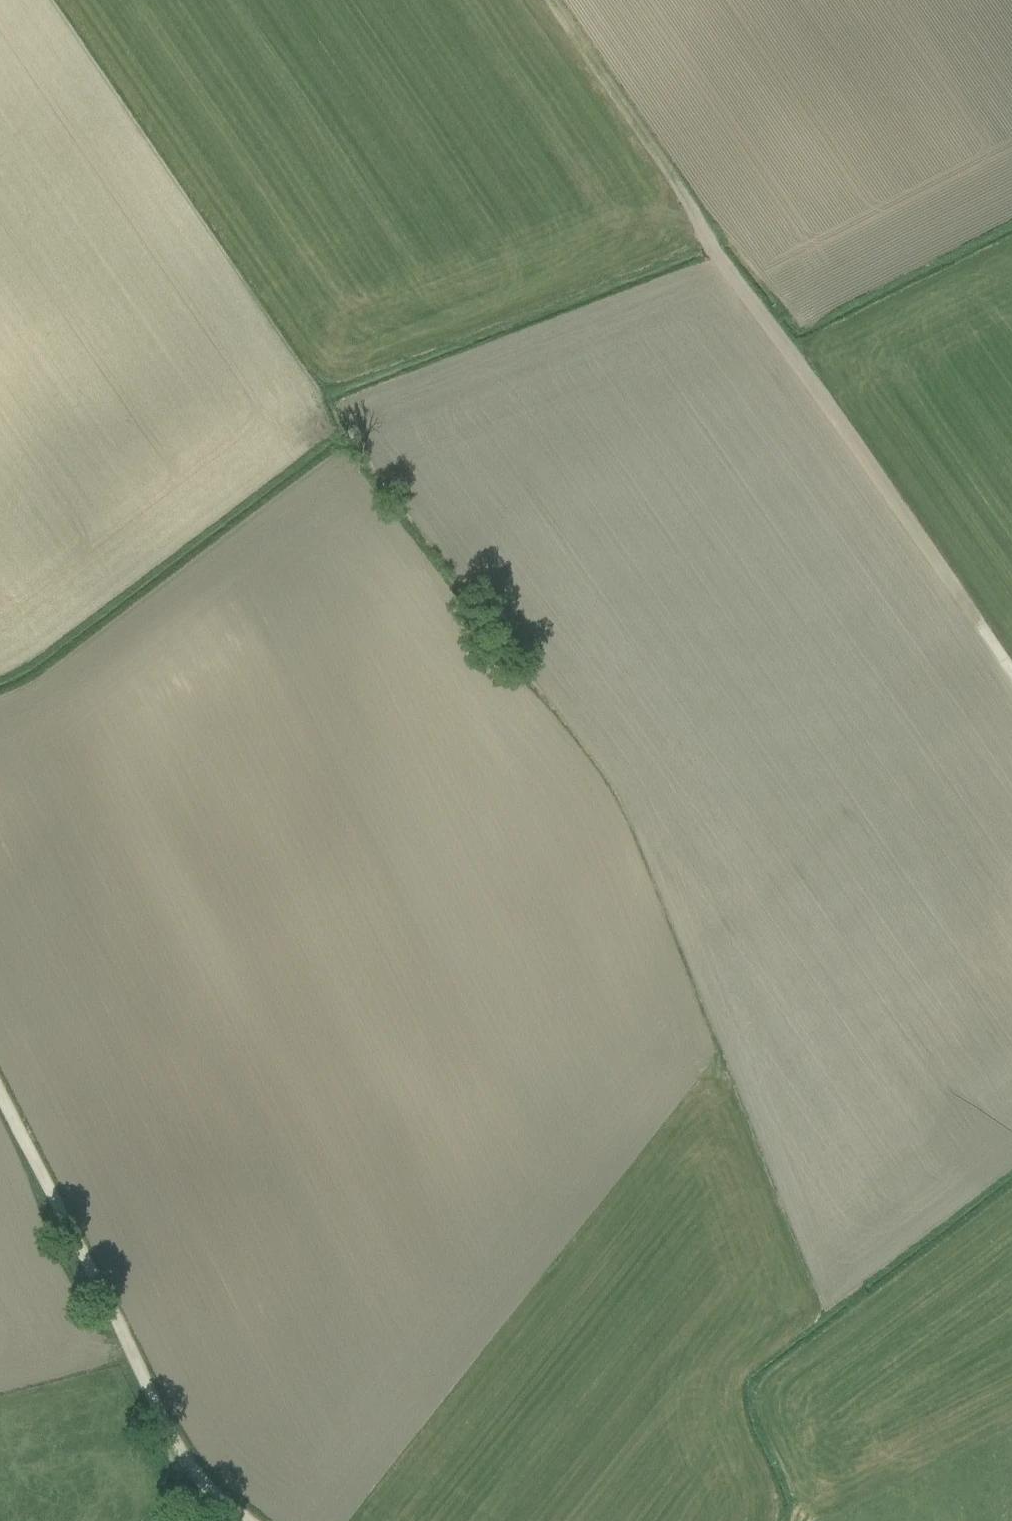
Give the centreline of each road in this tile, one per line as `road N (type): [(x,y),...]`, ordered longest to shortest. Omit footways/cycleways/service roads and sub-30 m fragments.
road 1 (track): [(0,1095),(181,1452),(197,1477),(250,1520)]

